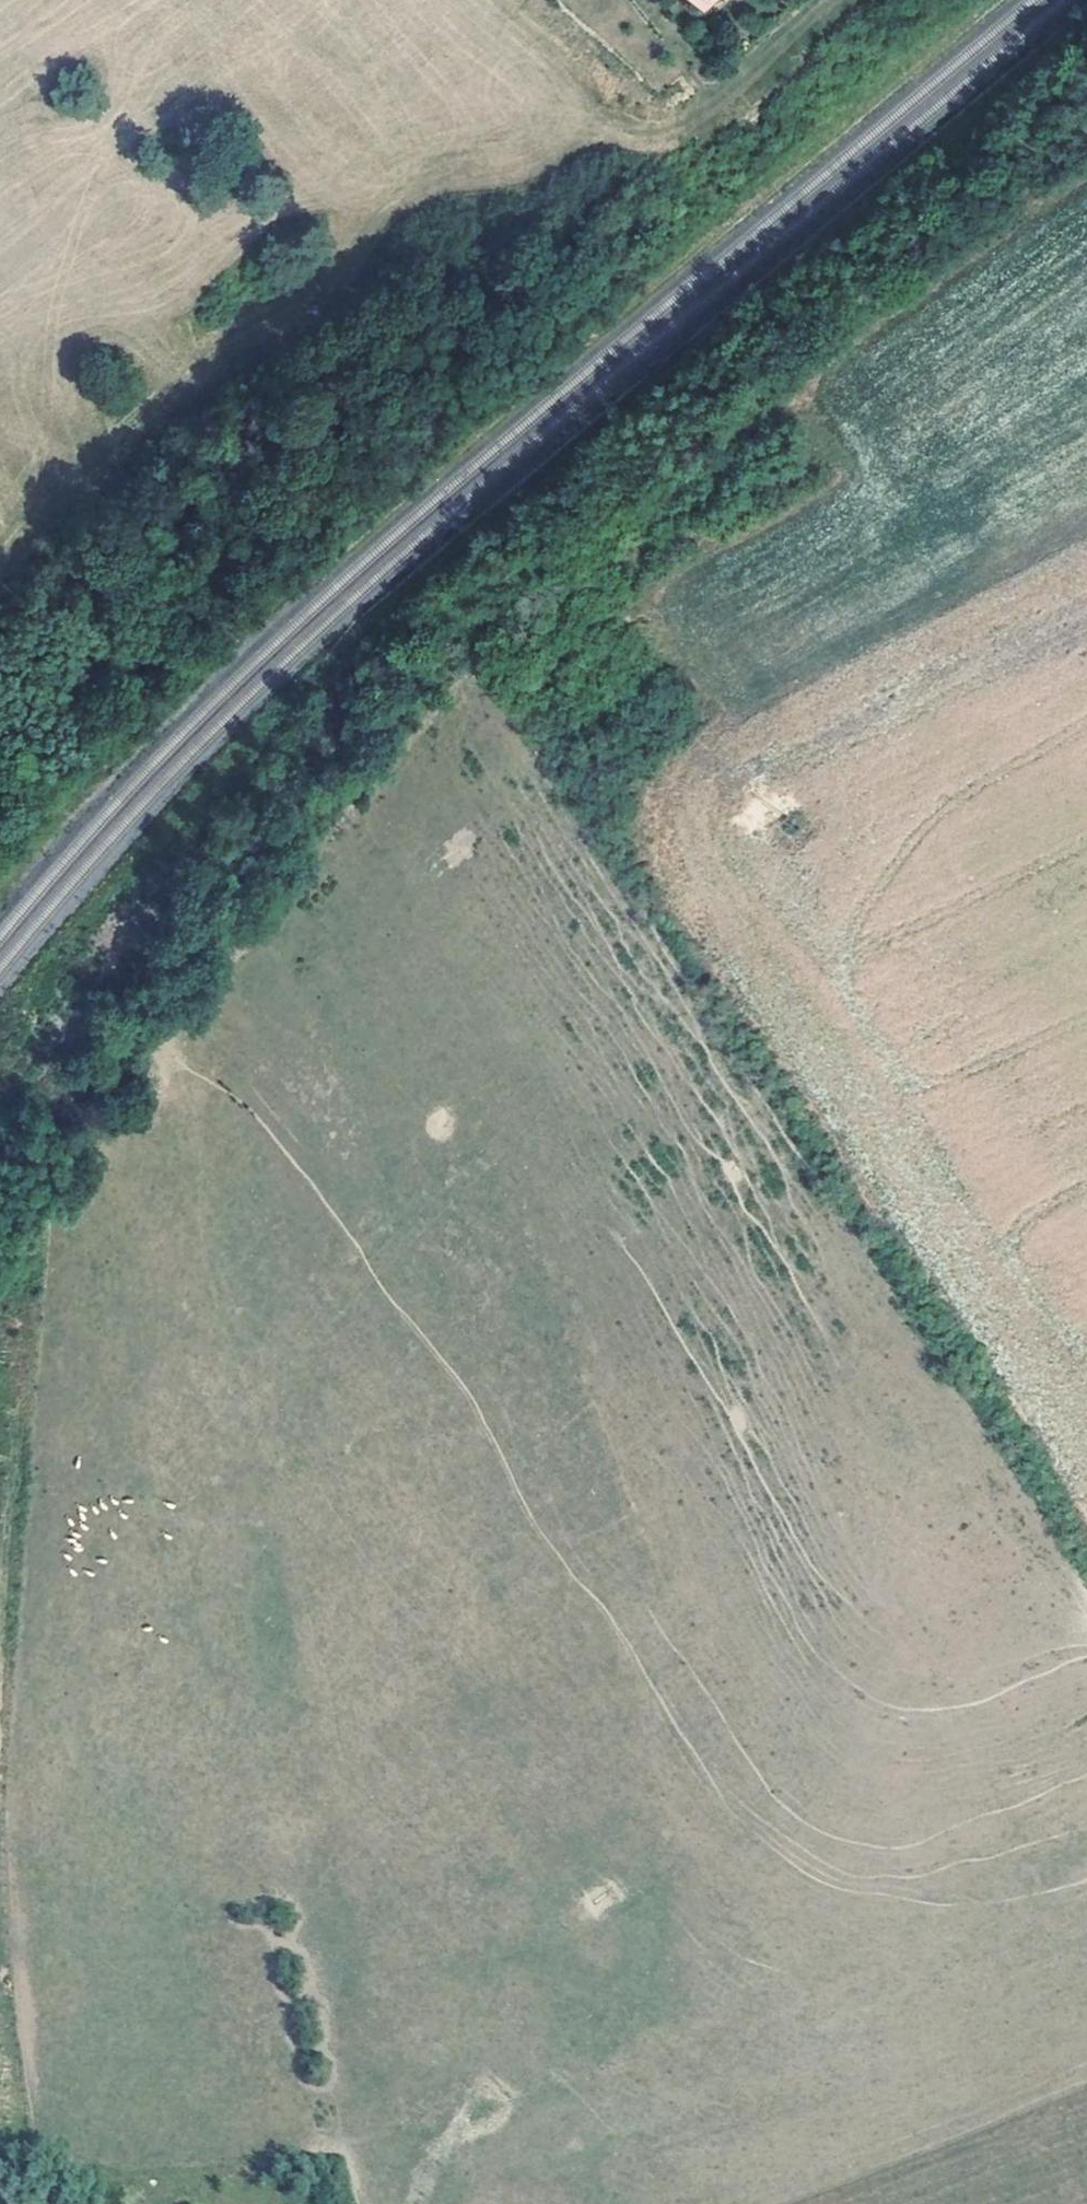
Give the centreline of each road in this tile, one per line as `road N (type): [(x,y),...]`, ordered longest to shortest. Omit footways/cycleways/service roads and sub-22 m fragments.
road 1 (track): [(840,0),(684,142)]

